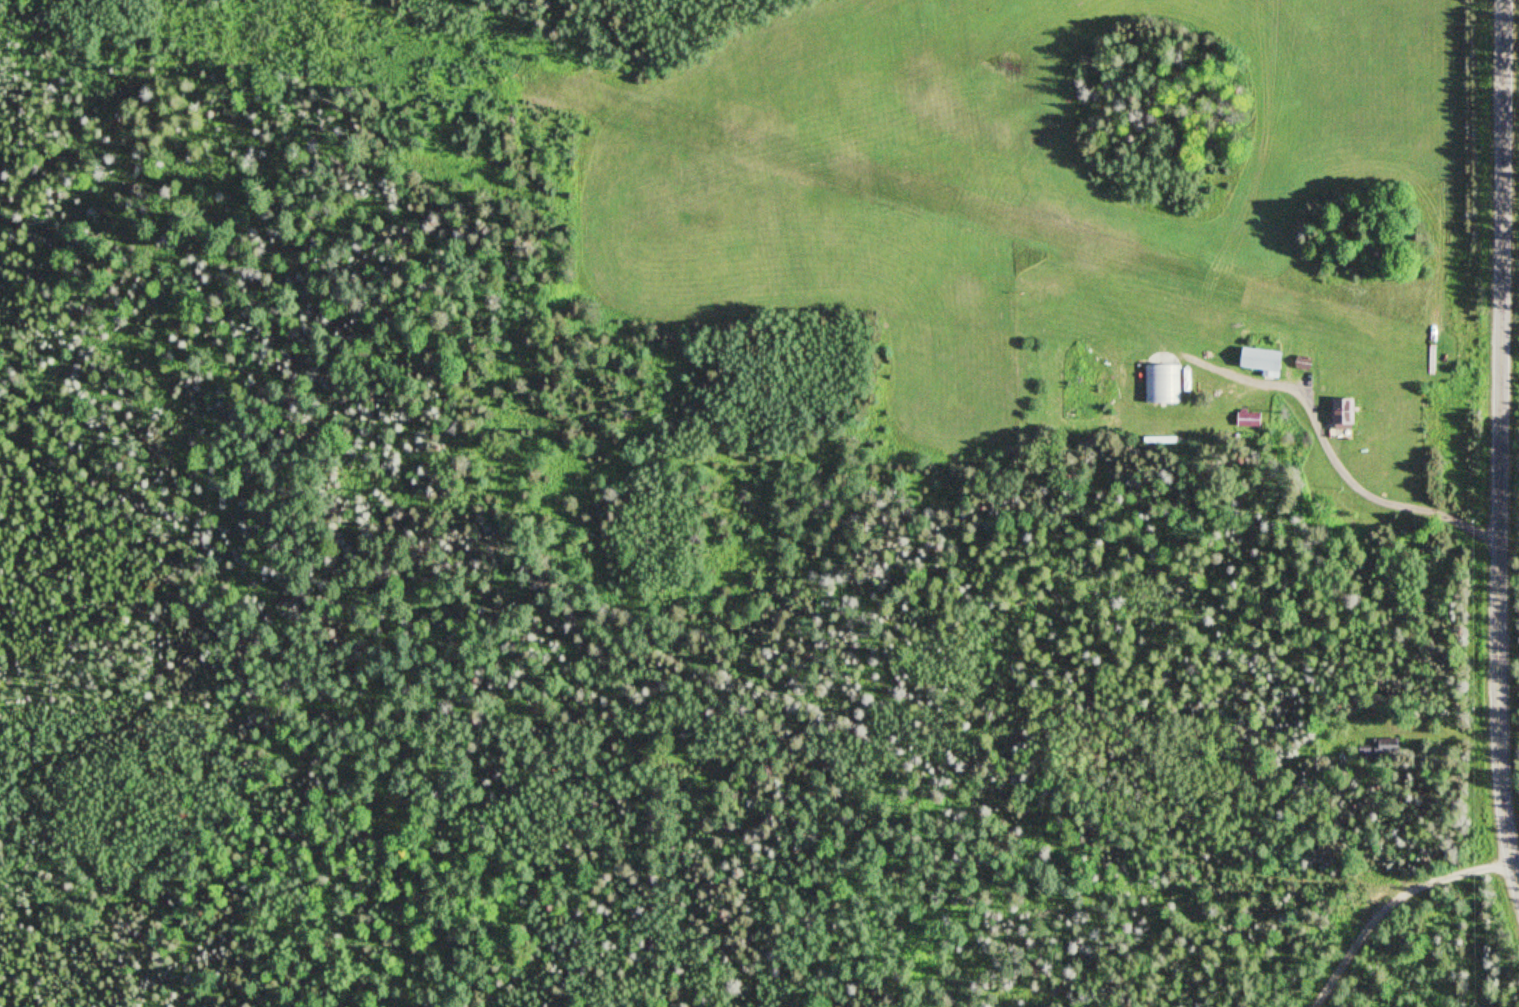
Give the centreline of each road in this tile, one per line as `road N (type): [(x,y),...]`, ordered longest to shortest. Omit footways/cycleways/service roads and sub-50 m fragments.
road 1 (tertiary): [(1502,0),(1500,749),(1518,894)]

